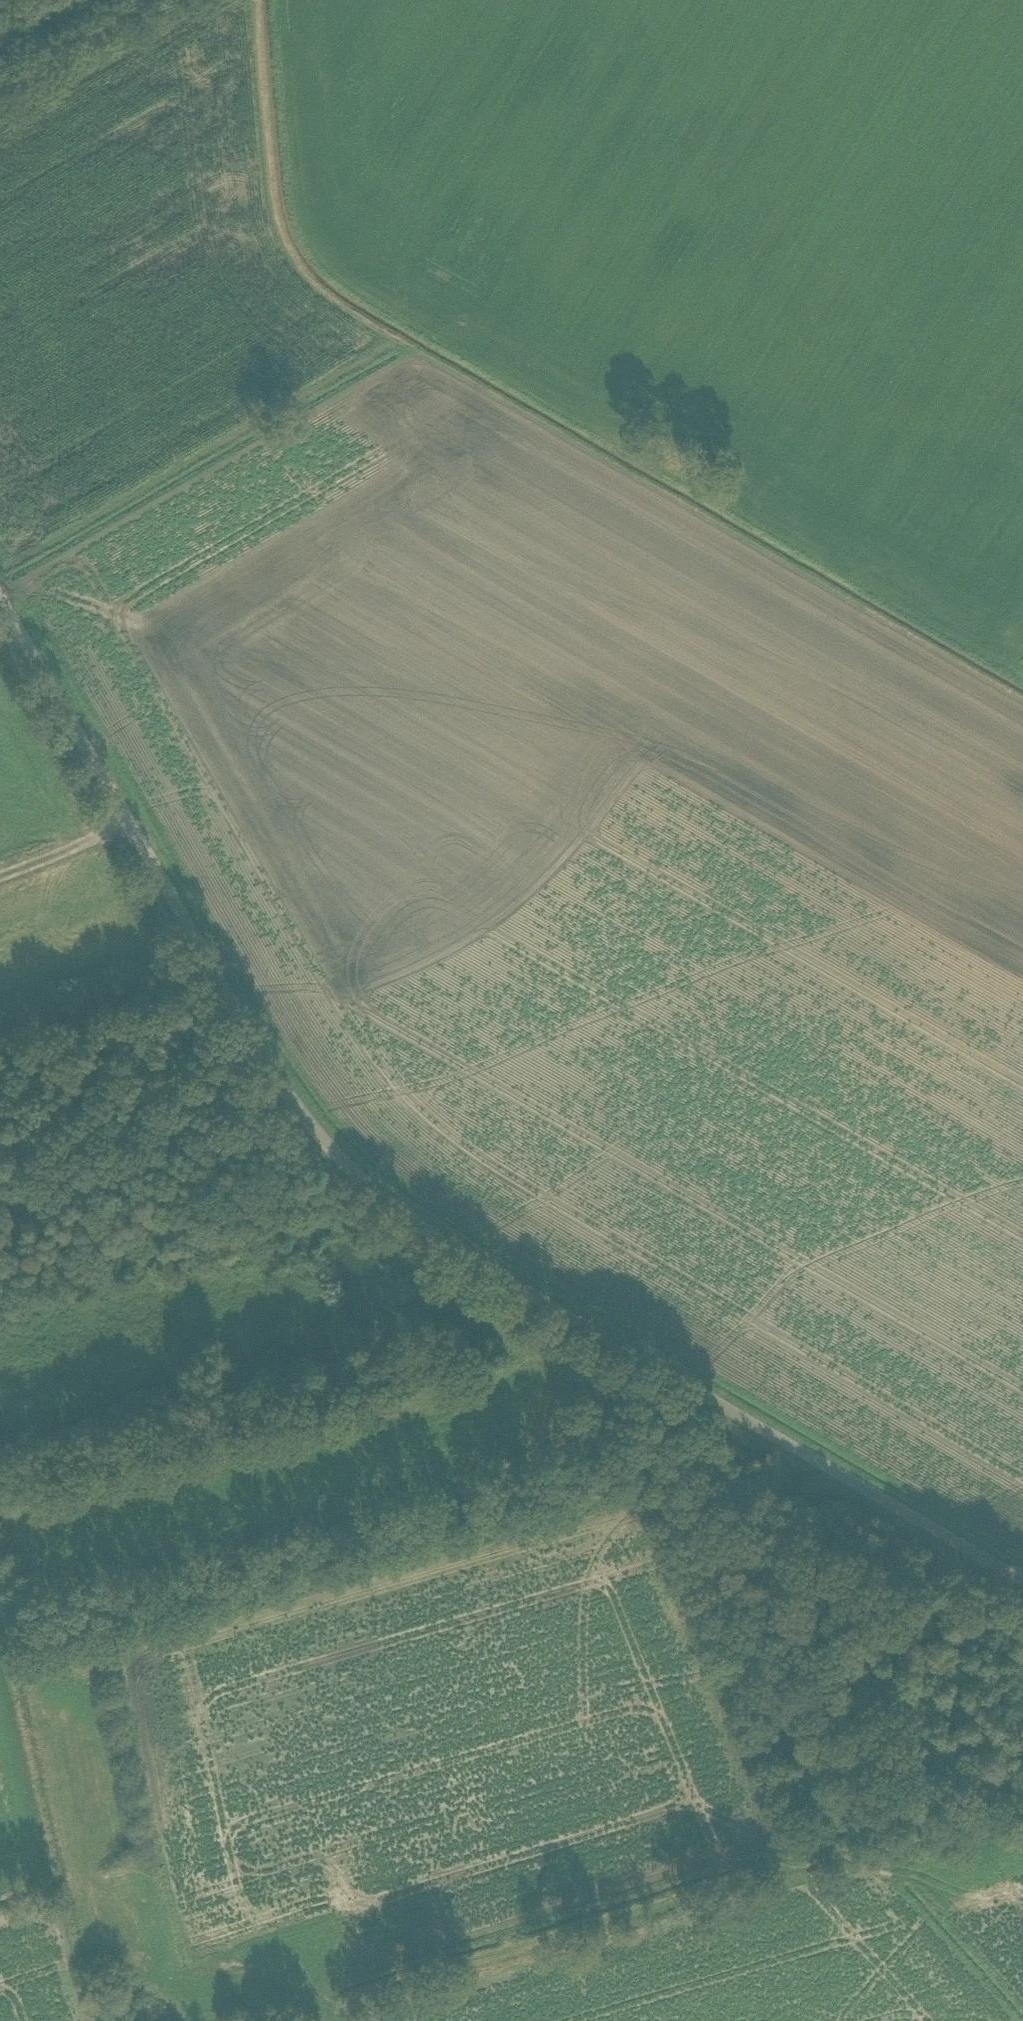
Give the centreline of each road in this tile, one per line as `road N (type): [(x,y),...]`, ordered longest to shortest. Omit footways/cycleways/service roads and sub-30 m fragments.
road 1 (unclassified): [(1022,1575),(413,1220),(345,1160),(284,1082),(0,588)]

